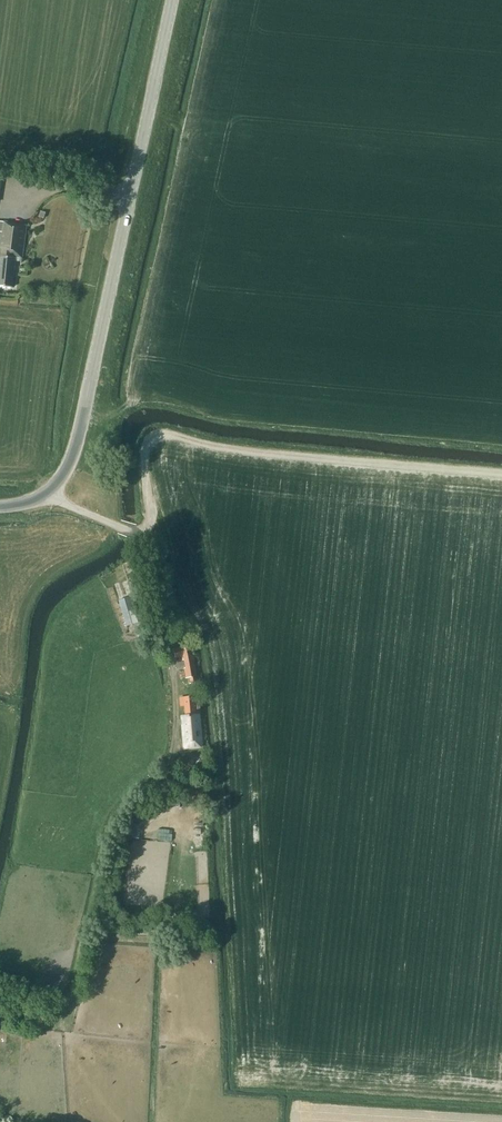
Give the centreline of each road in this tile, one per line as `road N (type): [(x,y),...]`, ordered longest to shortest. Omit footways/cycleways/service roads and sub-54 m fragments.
road 1 (secondary): [(76,446),(173,0)]

